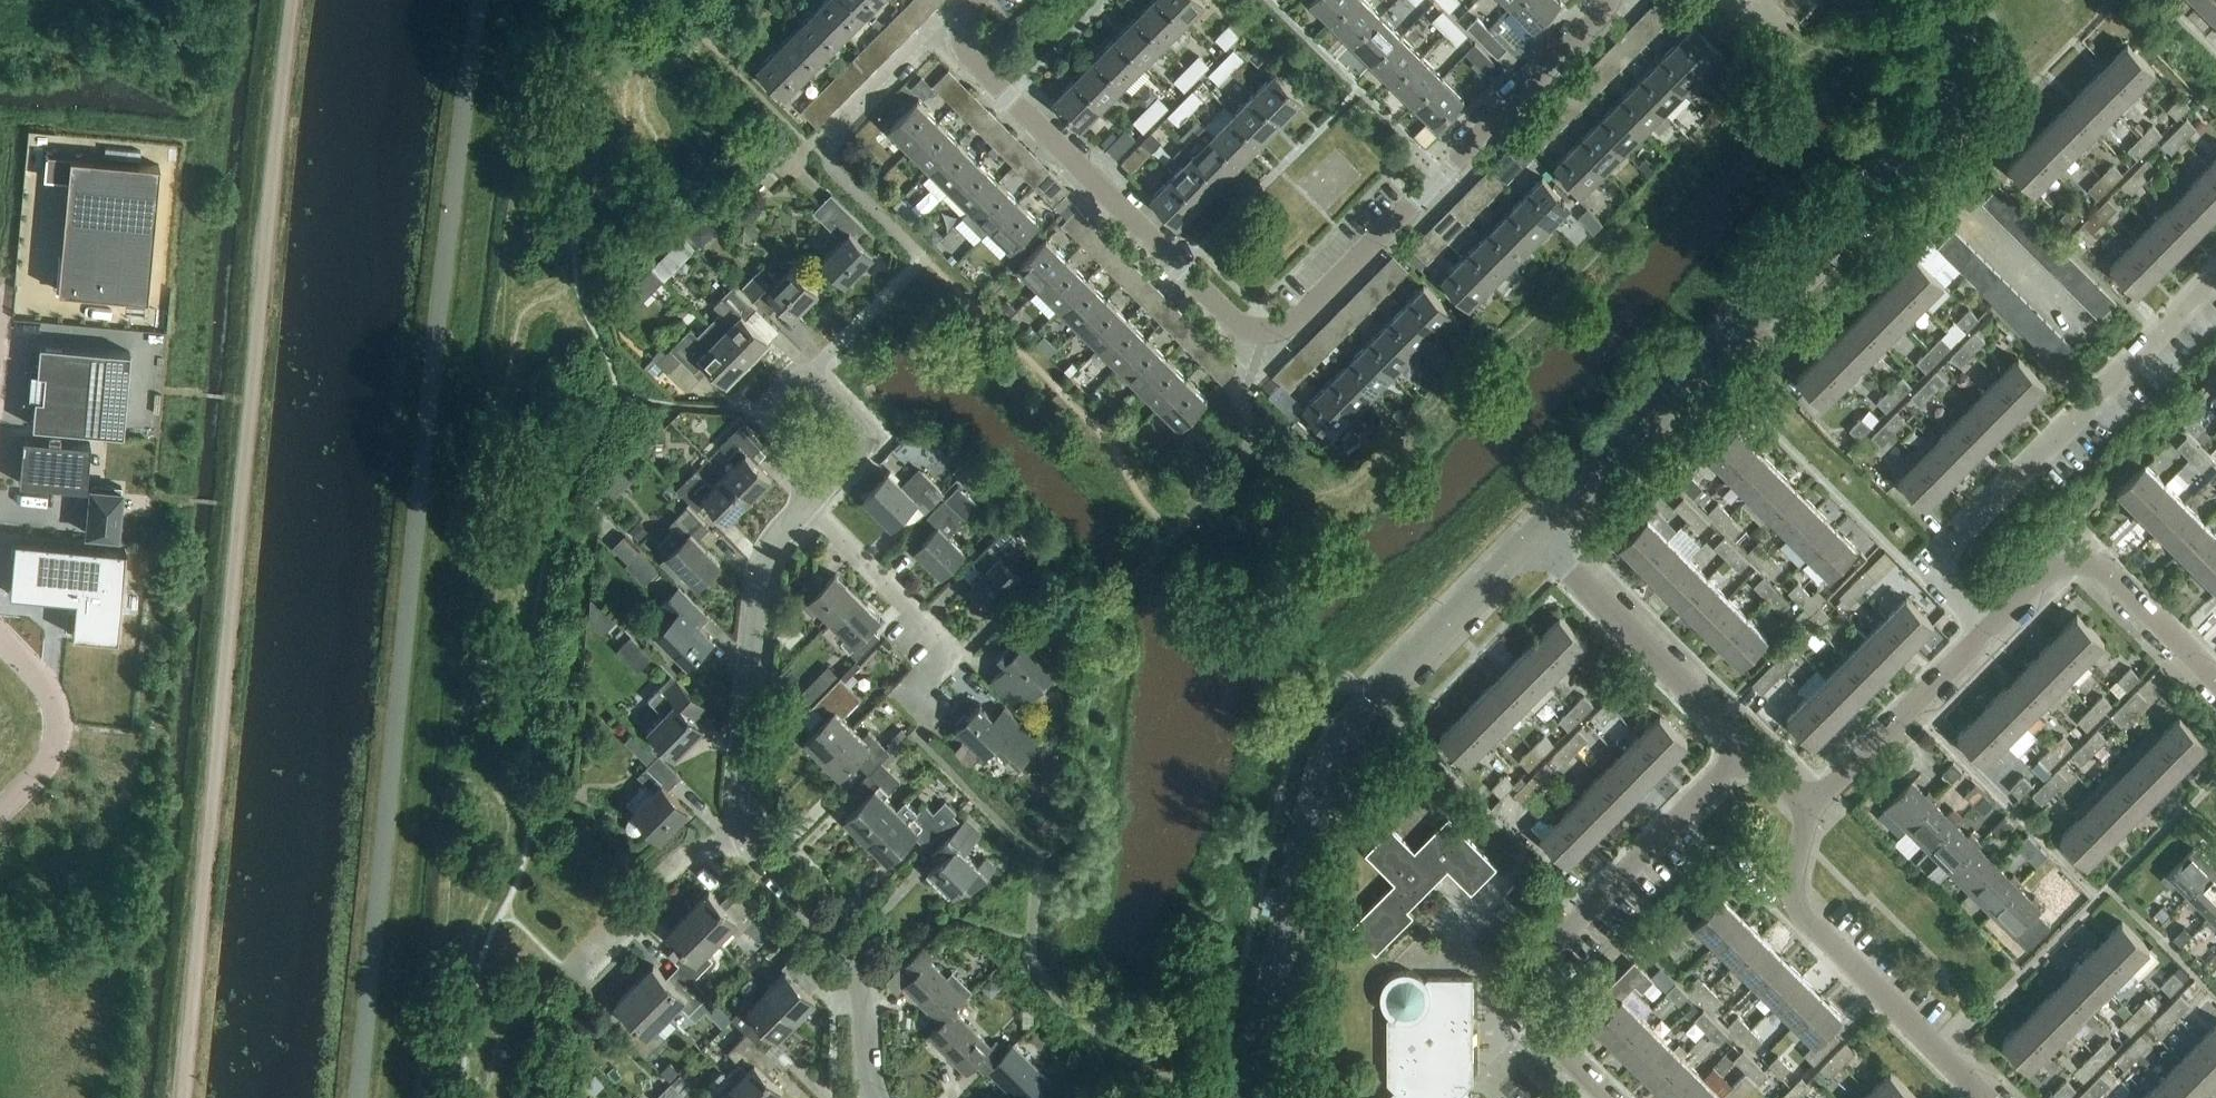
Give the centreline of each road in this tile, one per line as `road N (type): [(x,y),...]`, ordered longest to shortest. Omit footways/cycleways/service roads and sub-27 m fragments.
road 1 (track): [(294,0),(268,189),(184,1097)]
road 2 (residential): [(975,0),(961,24),(972,62),(1236,322),(1266,333),(1294,323),(1594,23),(1607,0)]
road 3 (unclassified): [(1538,537),(1936,134),(1957,104),(1968,69),(1953,0)]
road 4 (unclassified): [(1249,1097),(1315,793),(1331,749),(1538,537)]
road 5 (residential): [(1990,631),(1949,589),(1940,555),(2215,278)]
road 6 (residential): [(1745,748),(1535,969),(1532,1017),(1609,1097)]
road 7 (residential): [(1812,809),(1793,870),(1796,905),(1986,1097)]
road 8 (residential): [(809,506),(777,539),(759,579),(739,795),(743,840)]
road 9 (residential): [(743,840),(858,968),(875,1097)]
road 10 (residential): [(809,506),(864,444),(851,415),(806,378),(787,384),(773,408),(803,481)]
road 11 (residential): [(1538,537),(1745,748)]
road 12 (residential): [(2215,679),(2109,575),(2076,564),(2042,578),(1990,631)]
road 13 (residential): [(1990,631),(1812,809)]
road 14 (residential): [(809,506),(948,647),(926,692)]
road 15 (unclassified): [(0,811),(57,749),(63,725),(57,698),(0,635)]
road 16 (residential): [(743,840),(670,870),(579,970)]

